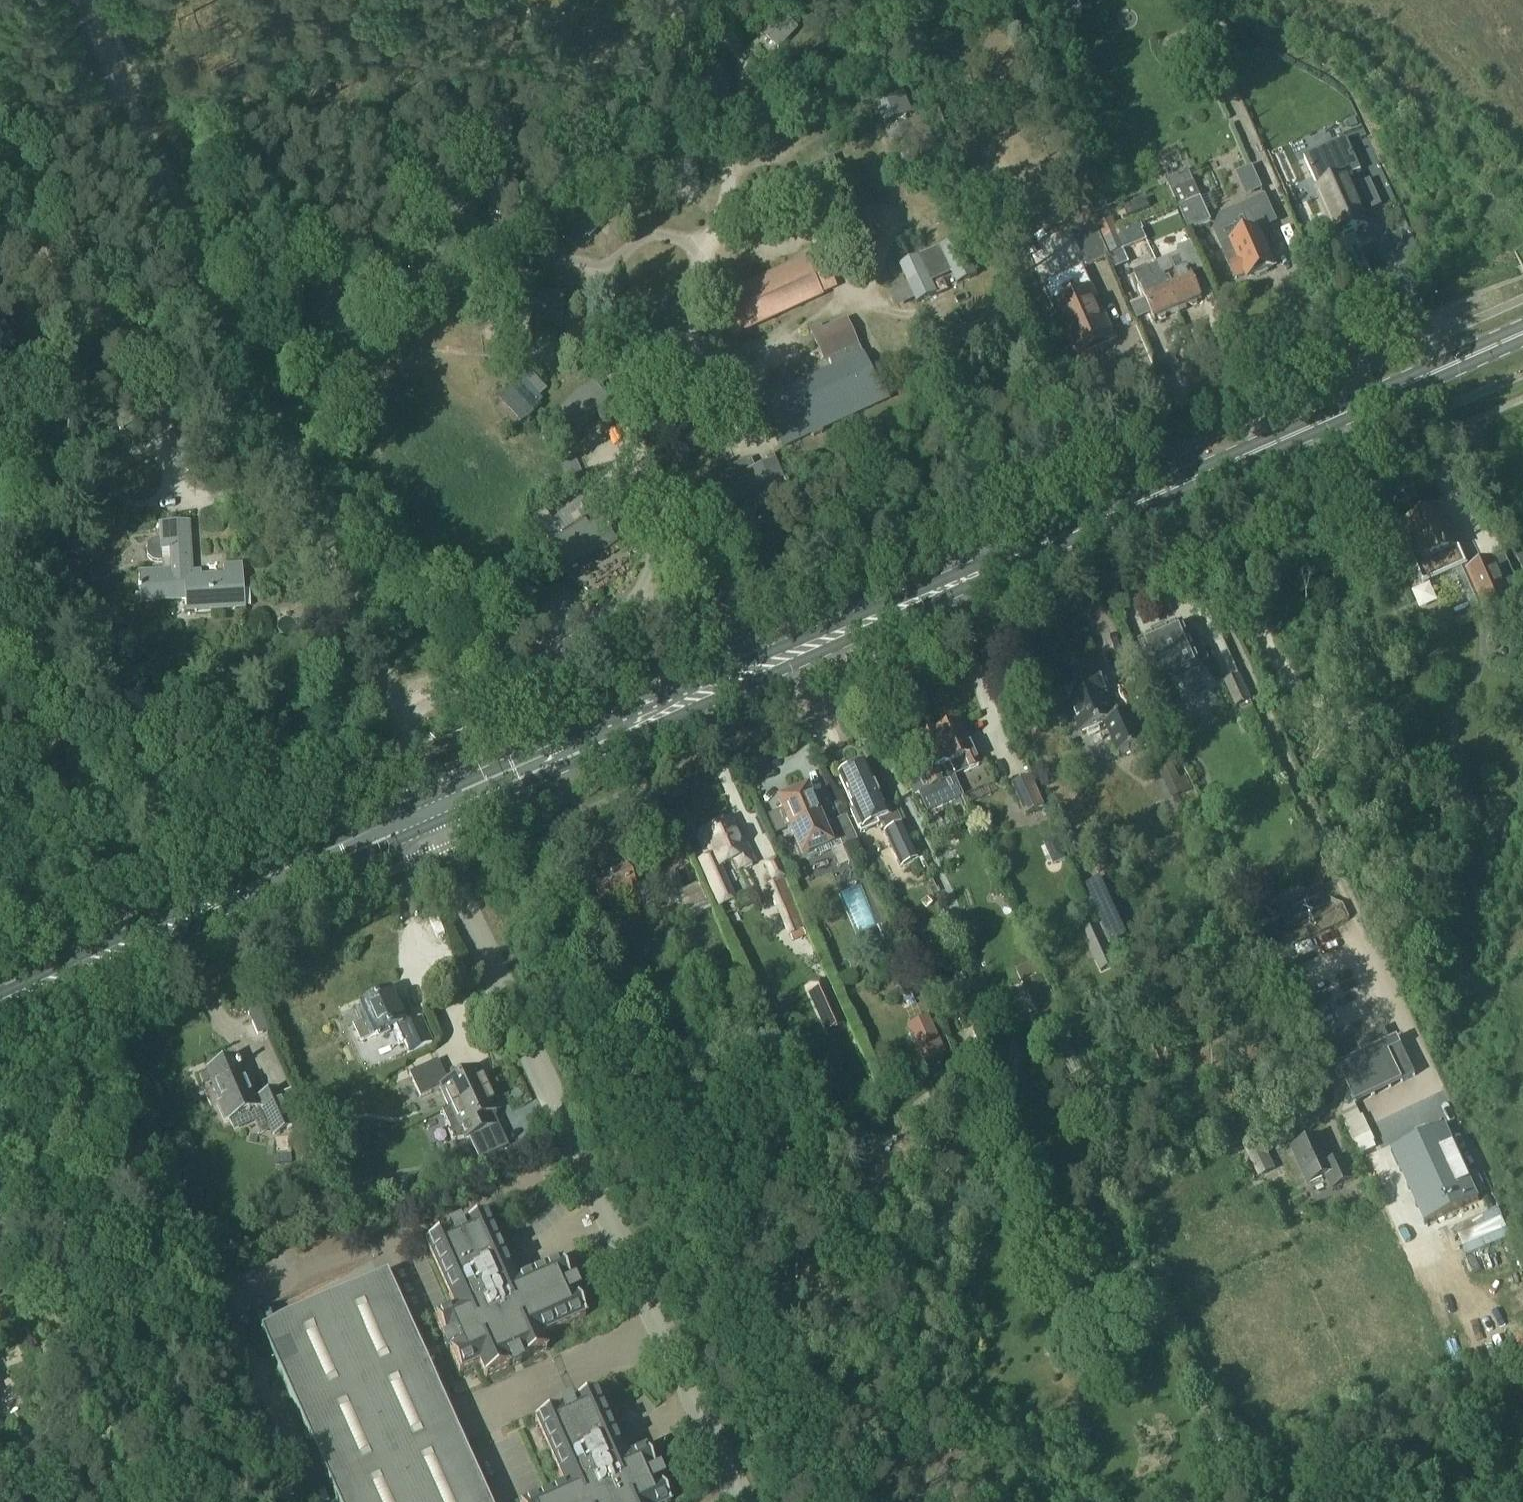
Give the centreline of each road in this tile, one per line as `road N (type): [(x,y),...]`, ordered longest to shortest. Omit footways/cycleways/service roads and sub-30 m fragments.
road 1 (primary): [(439,807),(1522,333)]
road 2 (unclassified): [(439,807),(222,321),(93,0)]
road 3 (unclassified): [(749,1501),(421,815)]
road 4 (primary): [(0,1007),(421,815)]

